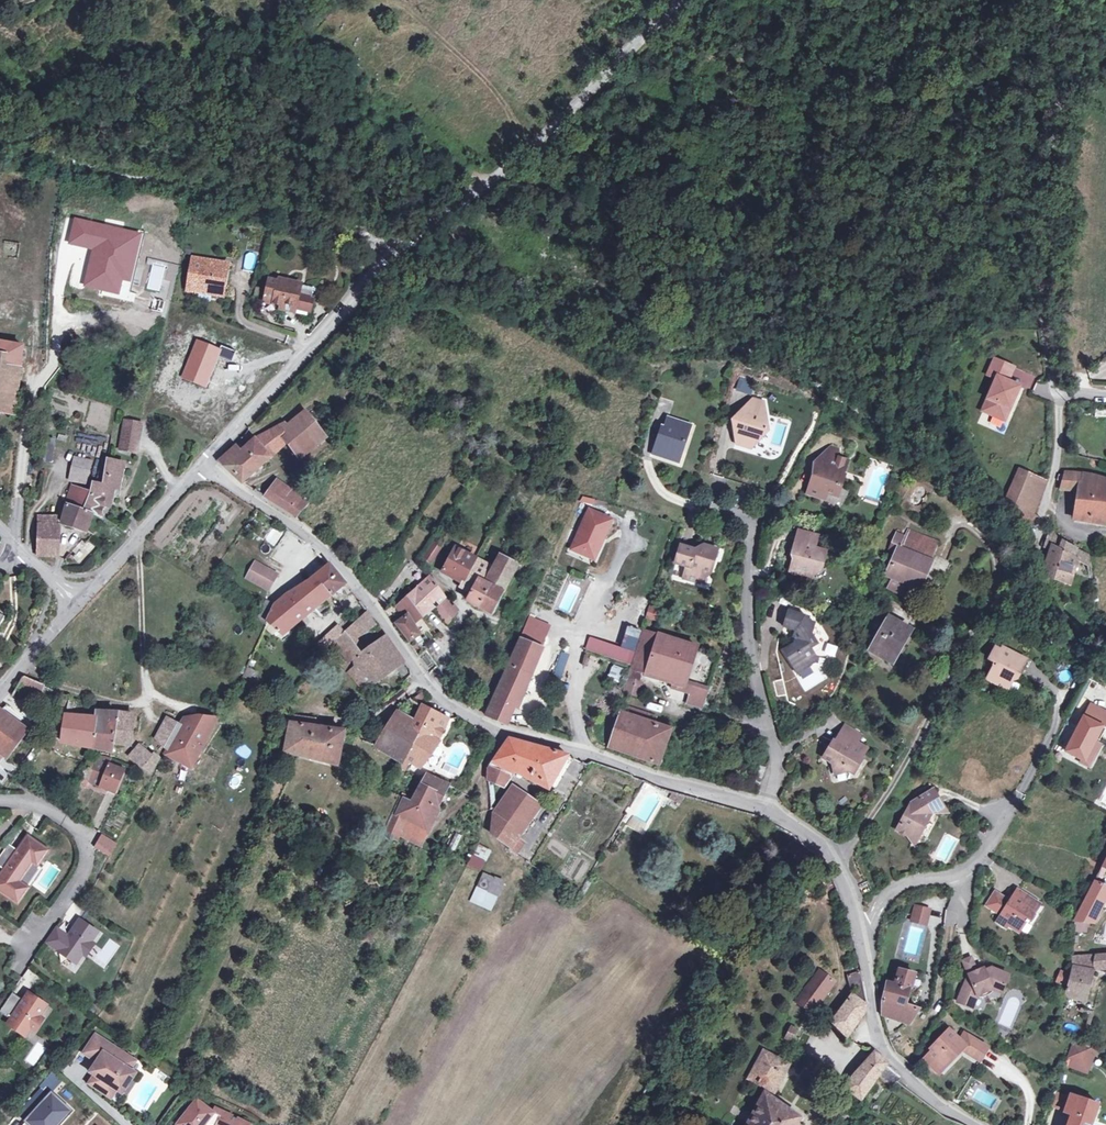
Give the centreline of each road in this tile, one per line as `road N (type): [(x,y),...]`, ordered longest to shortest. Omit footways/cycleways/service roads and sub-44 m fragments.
road 1 (residential): [(201,466),(290,523),(338,565),(455,712),(495,733),(765,811)]
road 2 (residential): [(683,0),(356,294),(201,466)]
road 3 (track): [(1052,0),(1069,44),(1066,93),(1034,256),(1059,391)]
road 4 (residential): [(765,811),(777,768),(749,656),(751,518),(714,506)]
road 5 (residential): [(858,930),(880,1044),(907,1077),(972,1124)]
road 6 (residential): [(21,961),(85,847),(77,831),(32,802),(0,801)]
road 7 (residential): [(858,930),(899,884),(968,869),(1017,798)]
road 8 (residential): [(78,604),(201,466)]
road 9 (residential): [(765,811),(839,862),(858,930)]

